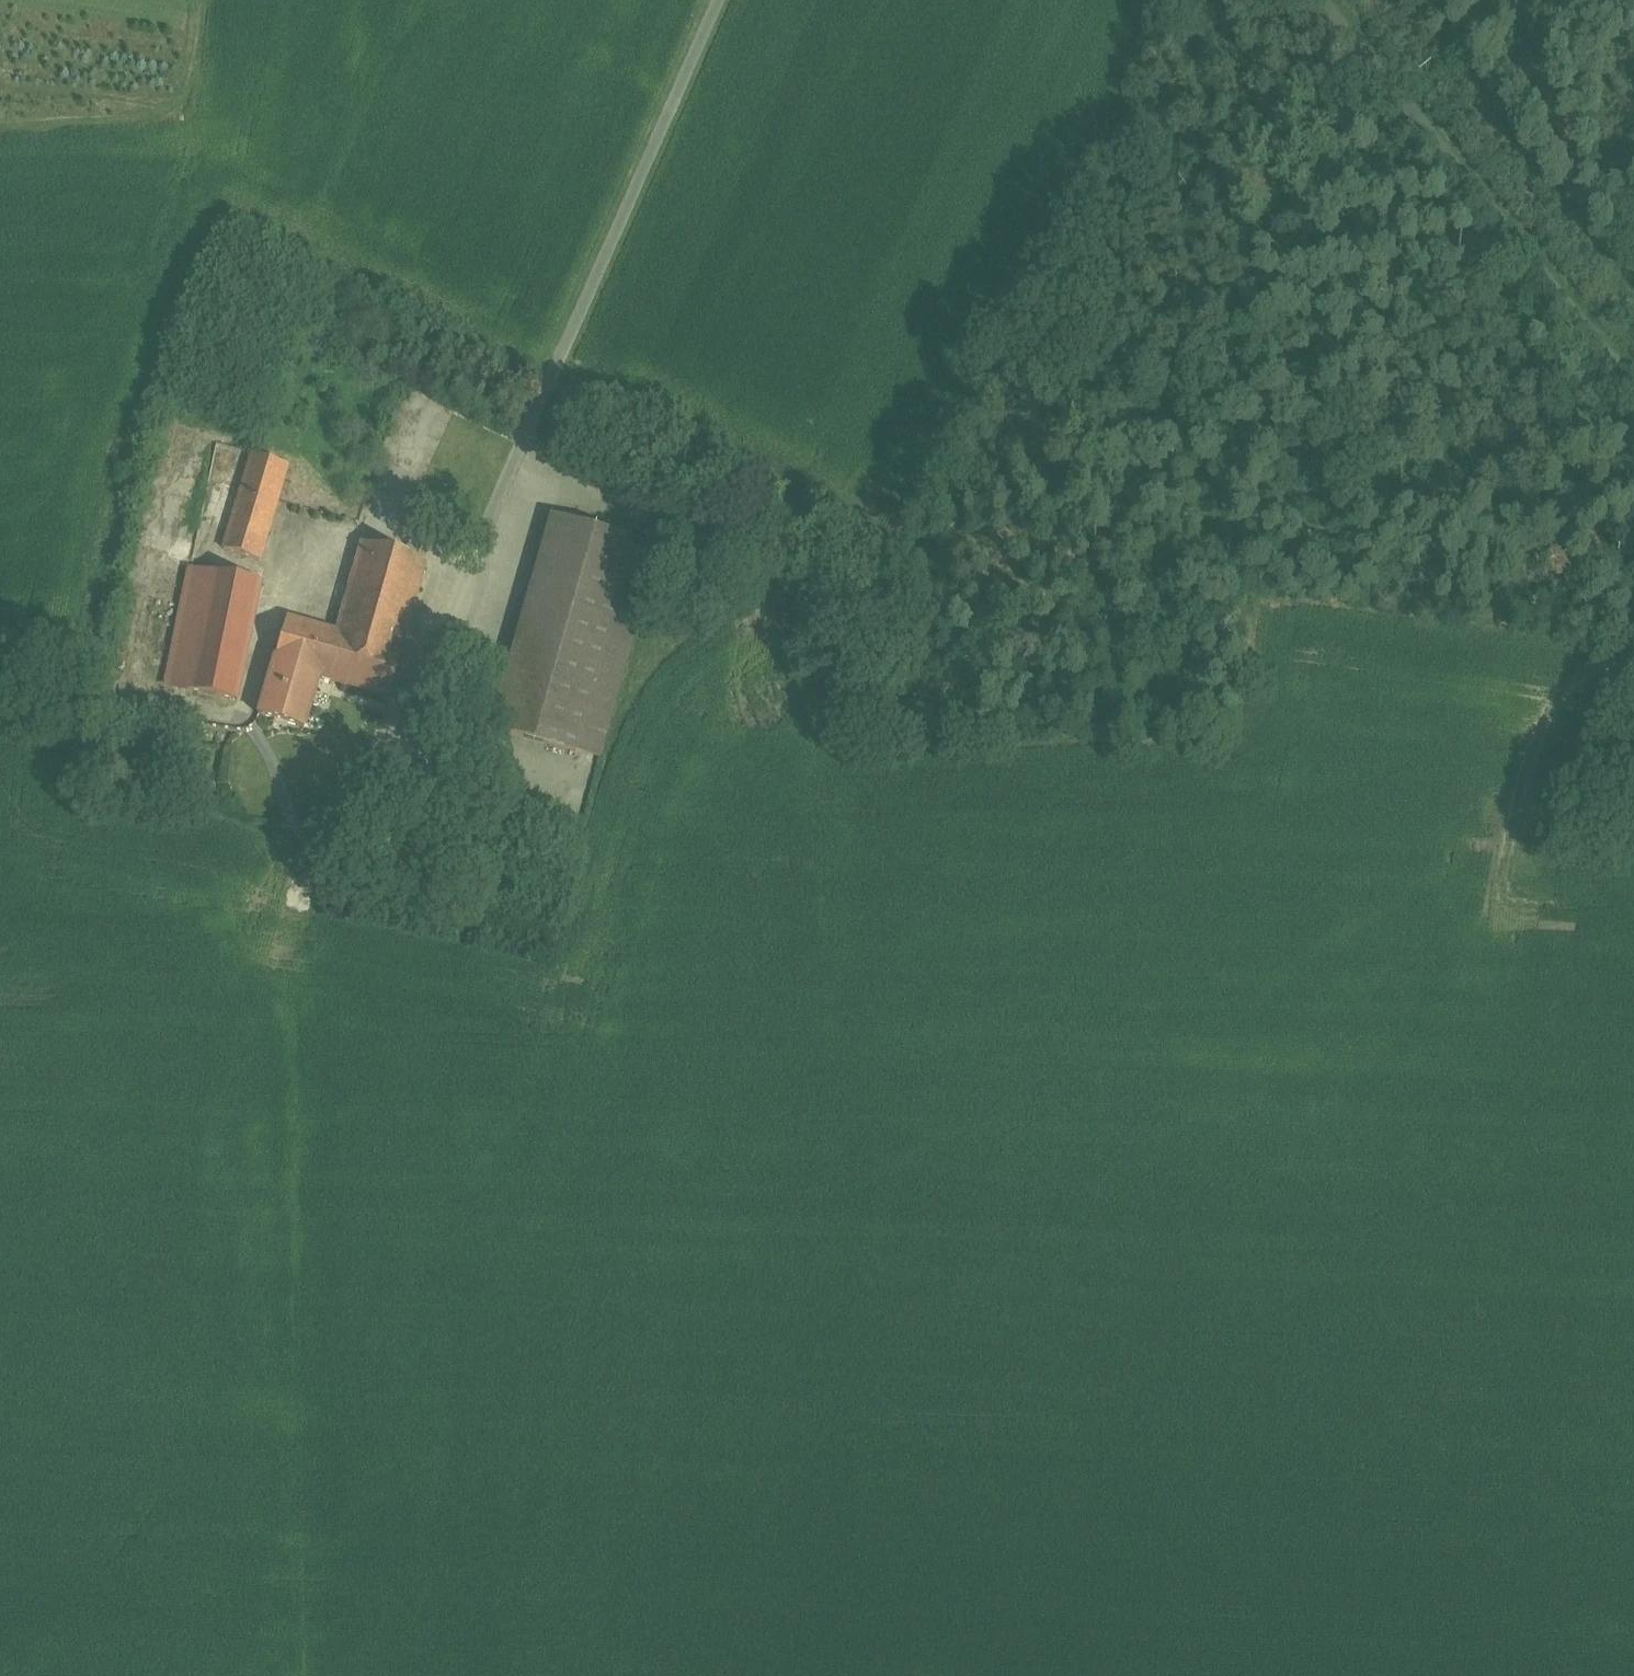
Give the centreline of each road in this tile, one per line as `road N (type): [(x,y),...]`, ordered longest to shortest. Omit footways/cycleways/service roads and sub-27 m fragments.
road 1 (residential): [(1344,0),(1633,371)]

